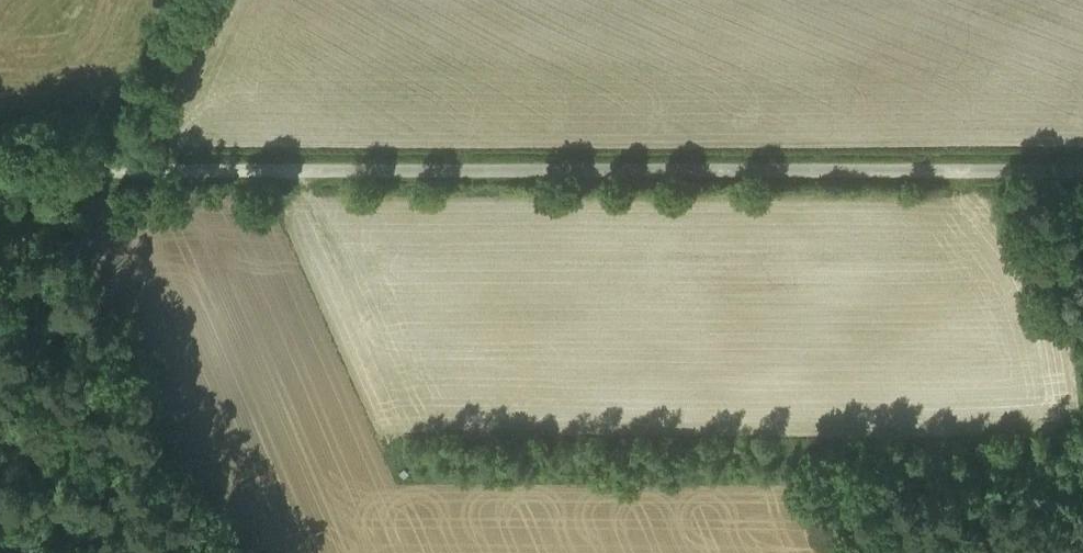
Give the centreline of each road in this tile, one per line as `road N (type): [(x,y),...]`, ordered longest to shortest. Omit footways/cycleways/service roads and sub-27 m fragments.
road 1 (unclassified): [(0,172),(1082,171)]

